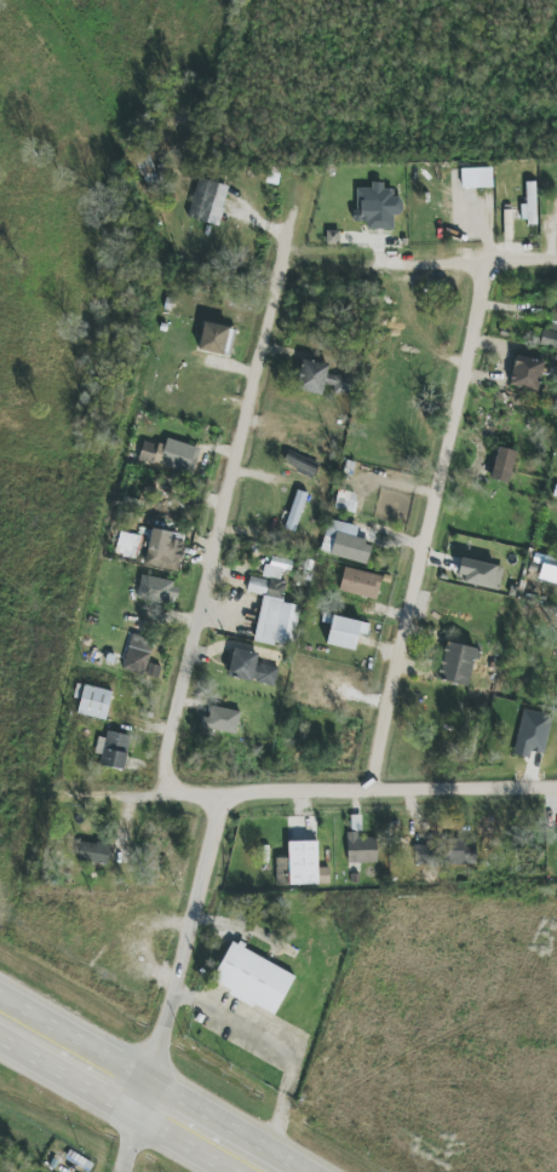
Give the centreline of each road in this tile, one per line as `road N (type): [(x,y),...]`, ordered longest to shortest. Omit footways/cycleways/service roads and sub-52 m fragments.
road 1 (residential): [(283,229),(281,268),(165,758),(162,799)]
road 2 (residential): [(367,789),(478,298),(498,263)]
road 3 (residential): [(58,799),(556,785)]
road 4 (residential): [(147,1085),(230,793)]
road 5 (primary): [(0,1047),(215,1171)]
road 6 (residential): [(374,264),(556,262)]
road 7 (primary): [(147,1085),(0,1004)]
road 8 (primary): [(286,1171),(147,1085)]

